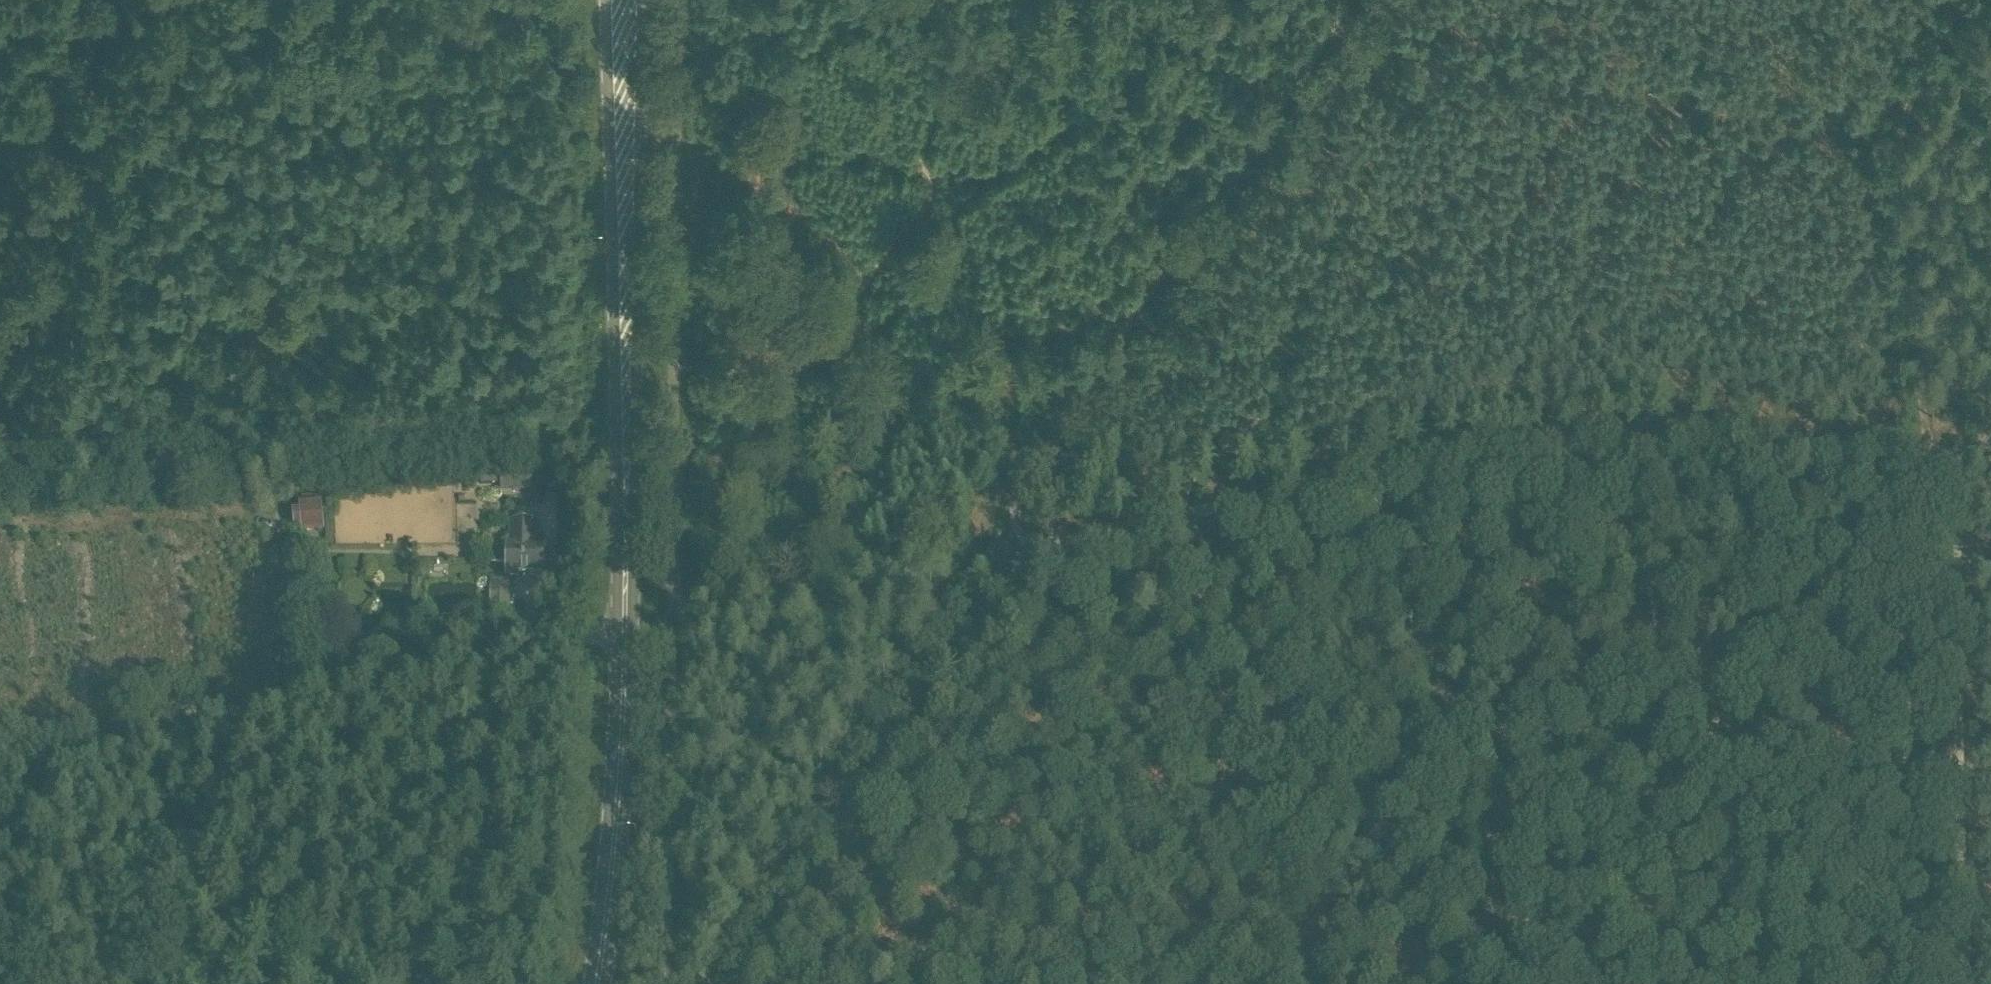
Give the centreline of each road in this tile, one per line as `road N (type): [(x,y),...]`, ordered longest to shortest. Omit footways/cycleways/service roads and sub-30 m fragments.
road 1 (primary): [(600,983),(620,720),(618,0)]
road 2 (track): [(0,749),(859,580)]
road 3 (track): [(979,559),(1343,0)]
road 4 (track): [(1065,983),(1258,731),(1306,608),(1312,487)]
road 5 (track): [(1952,3),(1912,142),(1925,456)]
road 6 (track): [(1947,458),(1956,531),(1961,882)]
road 7 (track): [(1578,442),(1719,436),(1990,457)]
road 8 (track): [(0,347),(117,0)]
road 9 (track): [(1312,487),(979,559)]
road 10 (track): [(1578,442),(1487,451),(1312,487)]
road 11 (track): [(859,580),(979,559)]

